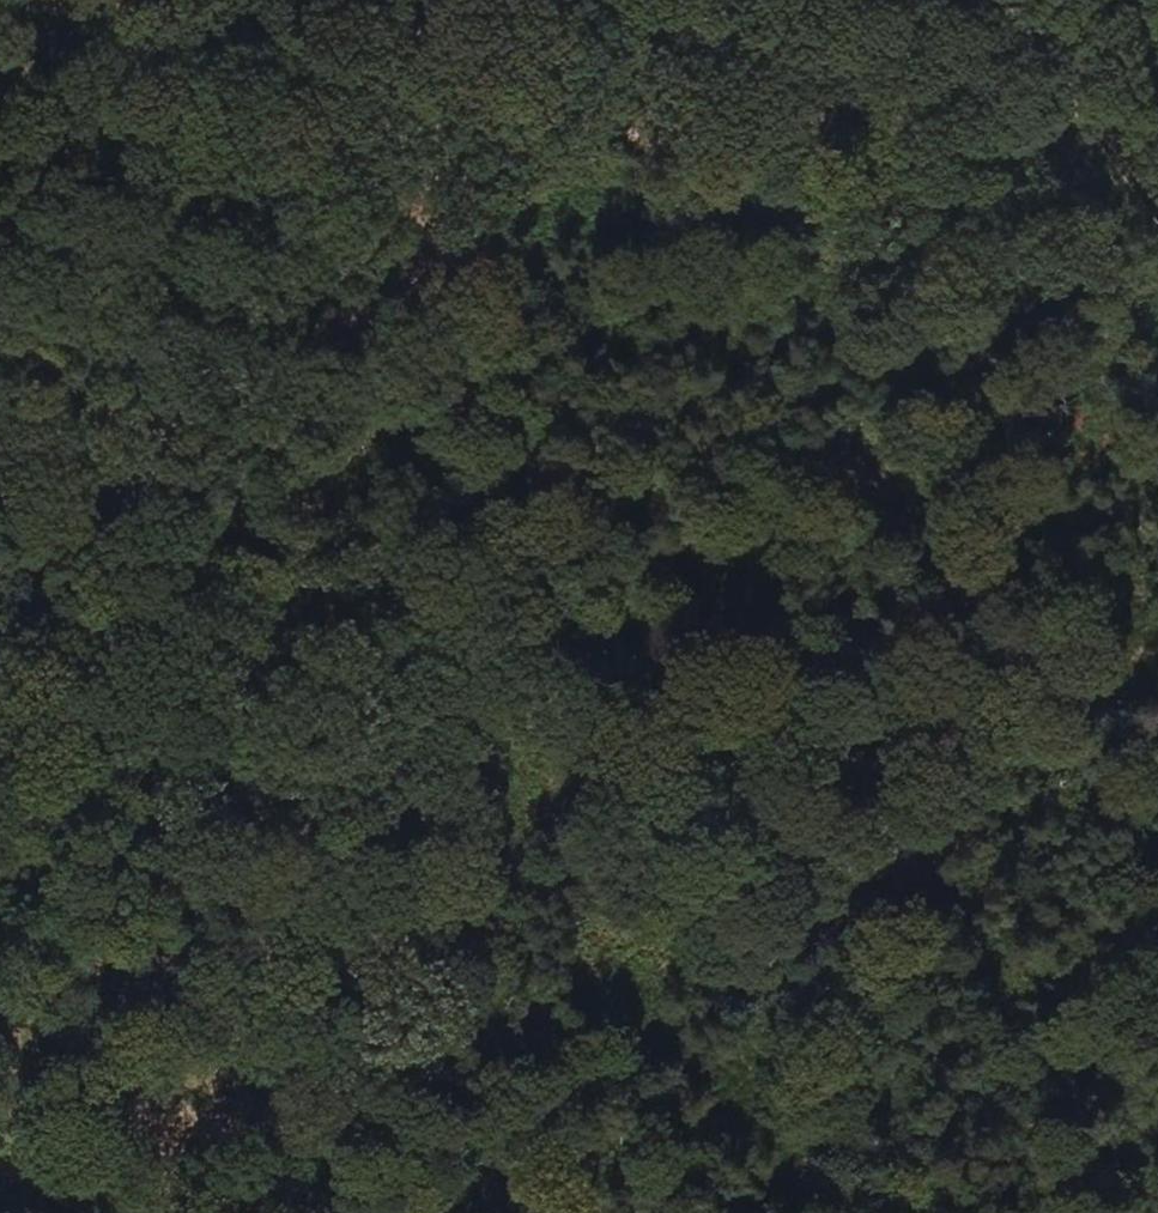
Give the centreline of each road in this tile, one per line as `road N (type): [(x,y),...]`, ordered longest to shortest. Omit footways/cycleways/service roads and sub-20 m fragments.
road 1 (track): [(1157,228),(972,0)]

